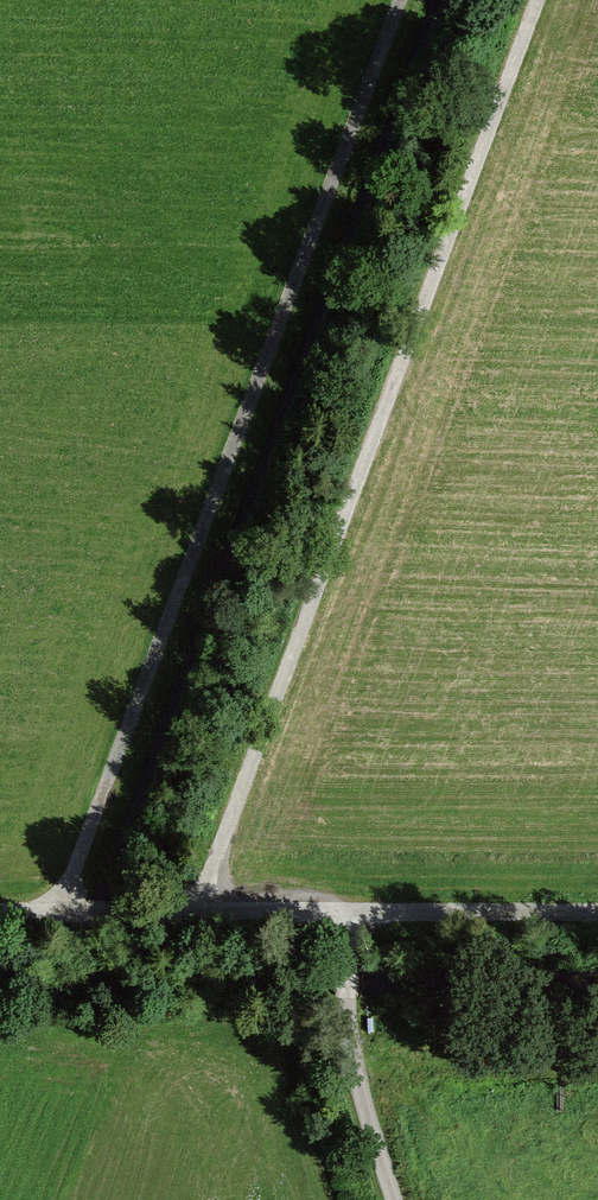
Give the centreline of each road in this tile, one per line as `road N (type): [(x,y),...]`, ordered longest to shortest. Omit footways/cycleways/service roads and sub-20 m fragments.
road 1 (track): [(197,917),(540,0)]
road 2 (track): [(400,0),(57,915)]
road 3 (track): [(351,917),(353,1061),(394,1199)]
road 4 (track): [(351,917),(597,917)]
road 5 (track): [(0,915),(197,917)]
road 6 (track): [(197,917),(351,917)]

